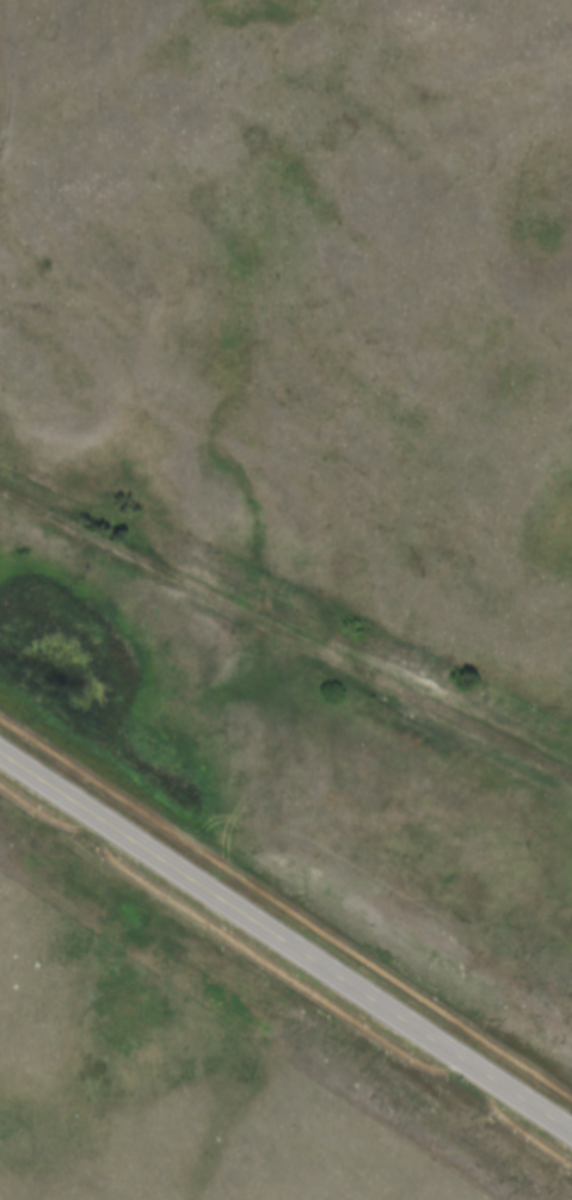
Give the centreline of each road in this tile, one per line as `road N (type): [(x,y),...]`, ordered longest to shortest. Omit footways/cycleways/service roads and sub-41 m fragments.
road 1 (primary): [(571,1123),(0,746)]

